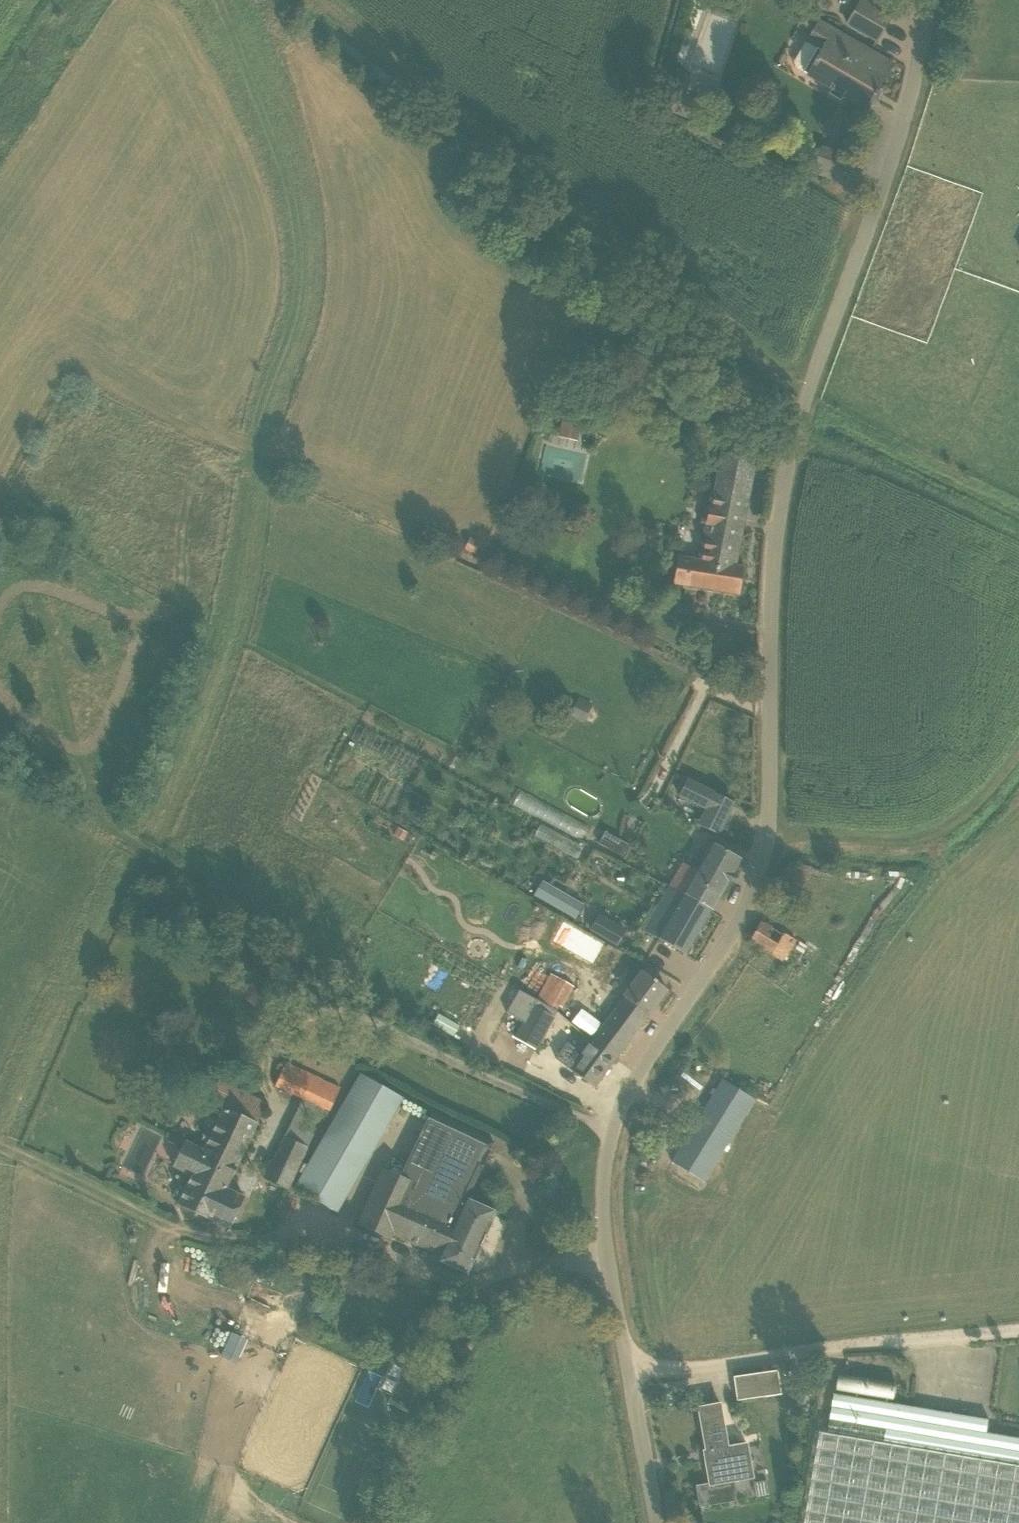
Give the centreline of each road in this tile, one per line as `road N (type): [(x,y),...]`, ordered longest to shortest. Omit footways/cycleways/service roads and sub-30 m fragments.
road 1 (unclassified): [(656,1522),(606,1257),(606,1161),(639,1071),(718,957),(756,878),(767,833),(772,597),(784,486),(808,392),(893,162),(933,0)]
road 2 (track): [(0,1147),(189,1234),(251,1241),(285,1230),(332,1233),(477,1285)]
road 3 (track): [(631,1380),(840,1346),(1018,1332)]
road 4 (track): [(767,833),(854,840),(939,835),(966,817),(1018,754)]
road 5 (track): [(477,1285),(414,1429),(359,1522)]

